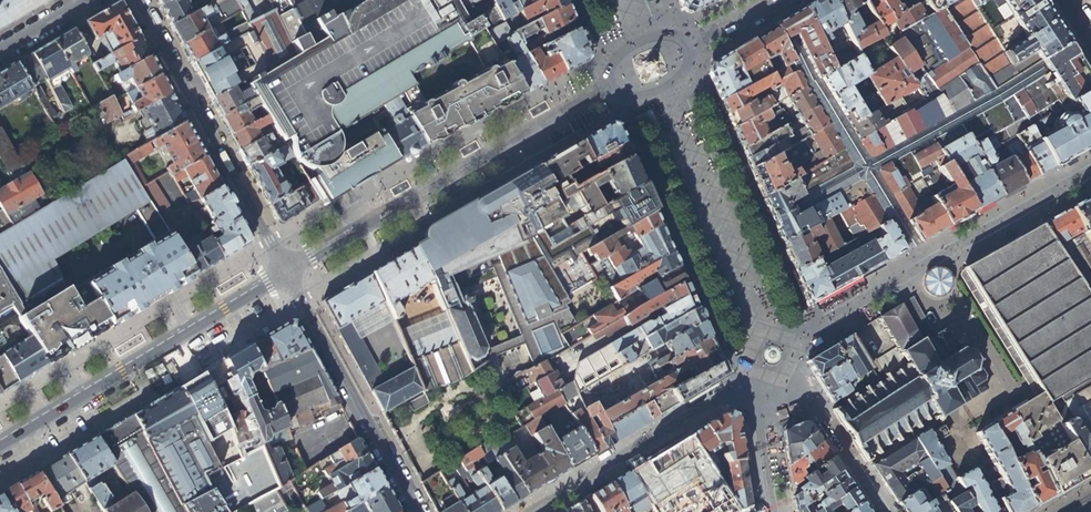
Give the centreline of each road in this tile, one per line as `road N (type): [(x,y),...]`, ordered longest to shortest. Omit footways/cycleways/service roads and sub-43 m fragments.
road 1 (residential): [(603,91),(287,274)]
road 2 (residential): [(0,449),(287,274)]
road 3 (residential): [(287,274),(136,0)]
road 4 (residential): [(287,274),(414,511)]
road 5 (residential): [(603,91),(634,100),(664,96),(684,79),(694,42)]
road 6 (residential): [(694,42),(666,32),(638,36),(615,55),(603,91)]

